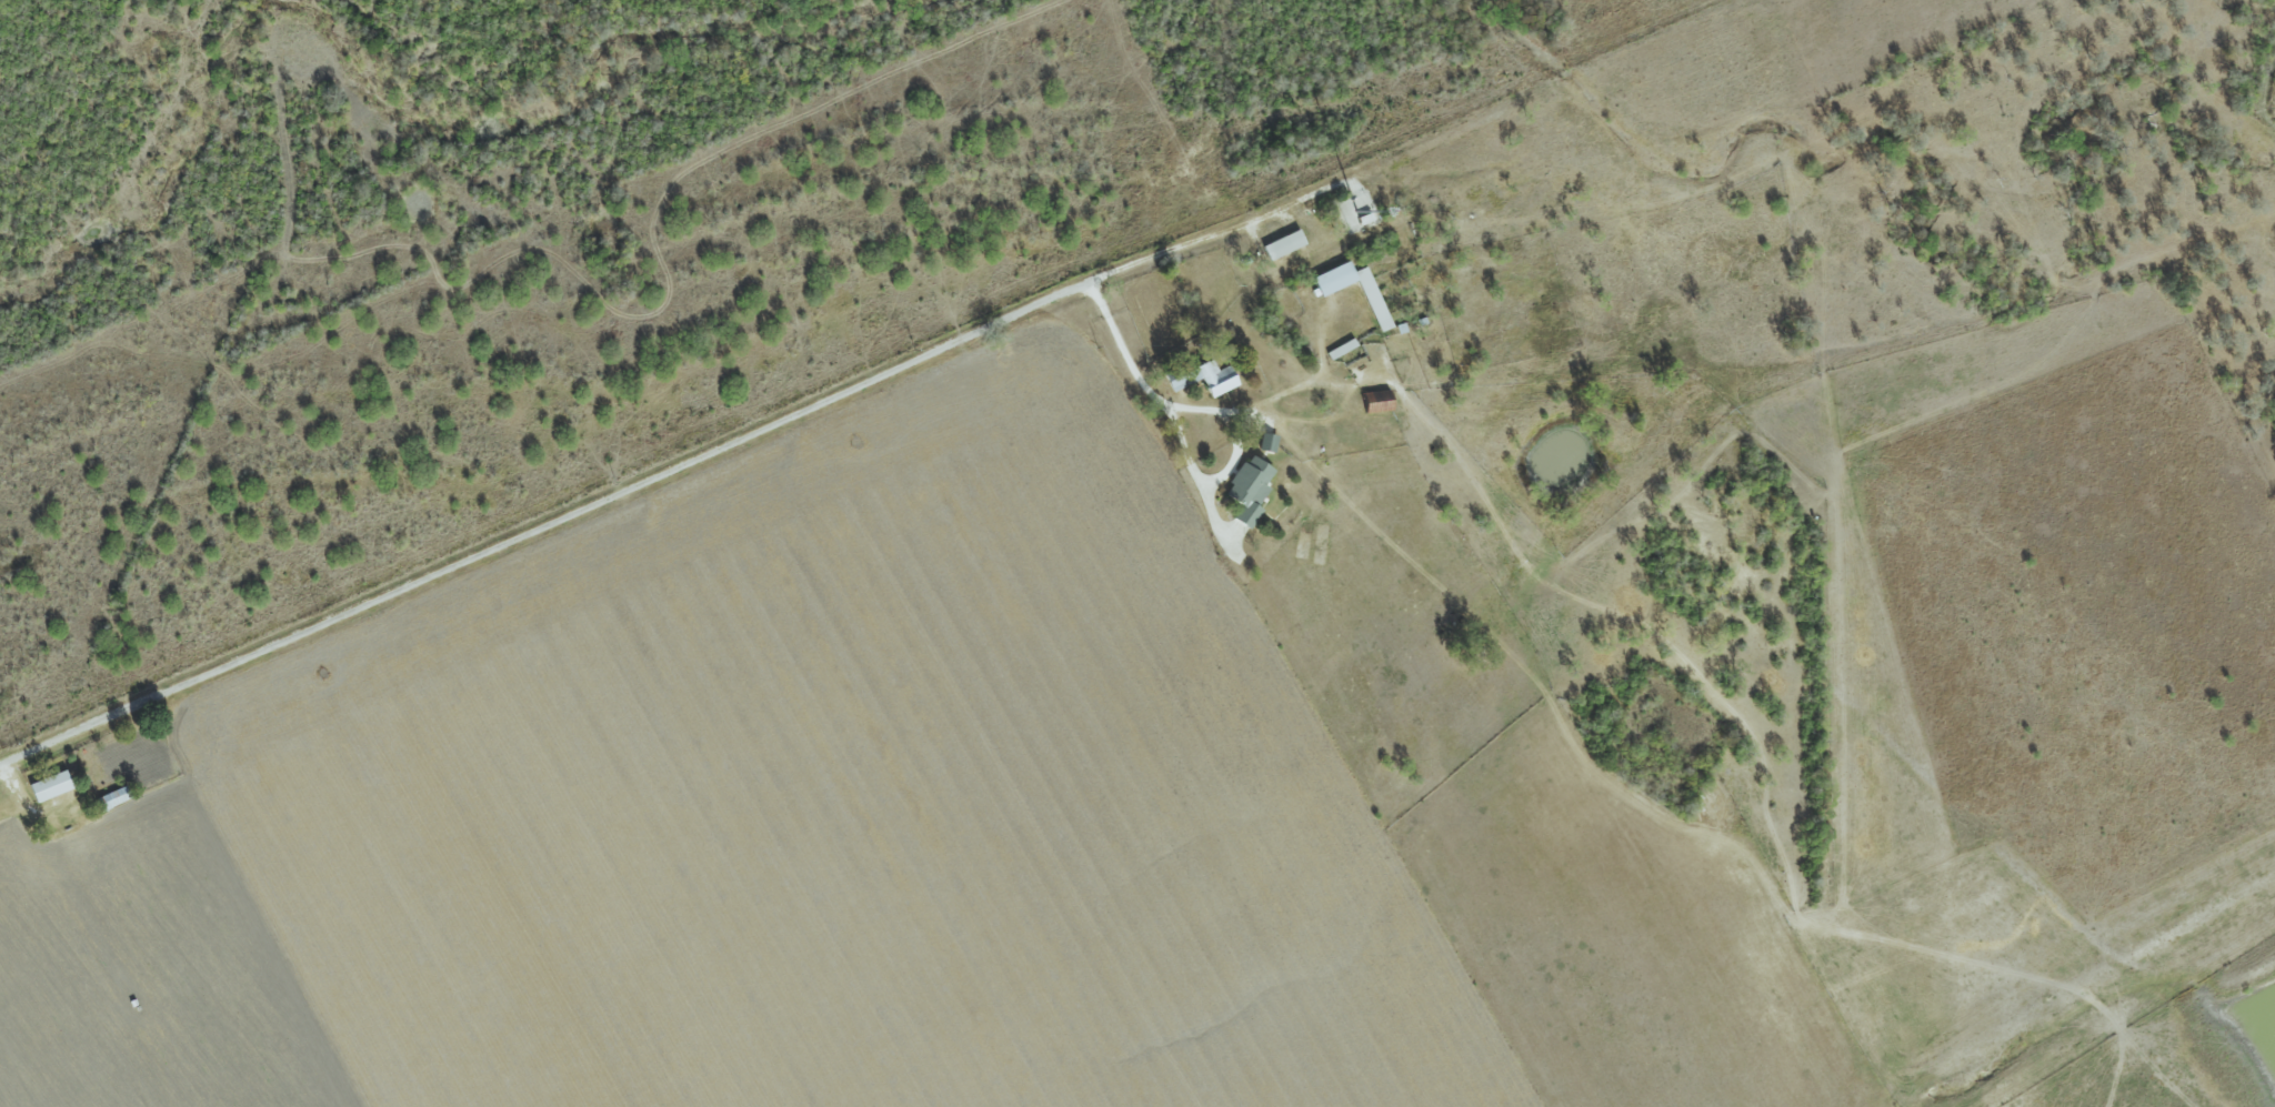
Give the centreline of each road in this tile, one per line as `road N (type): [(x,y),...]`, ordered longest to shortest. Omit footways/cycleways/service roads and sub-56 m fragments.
road 1 (residential): [(0,767),(1090,282)]

